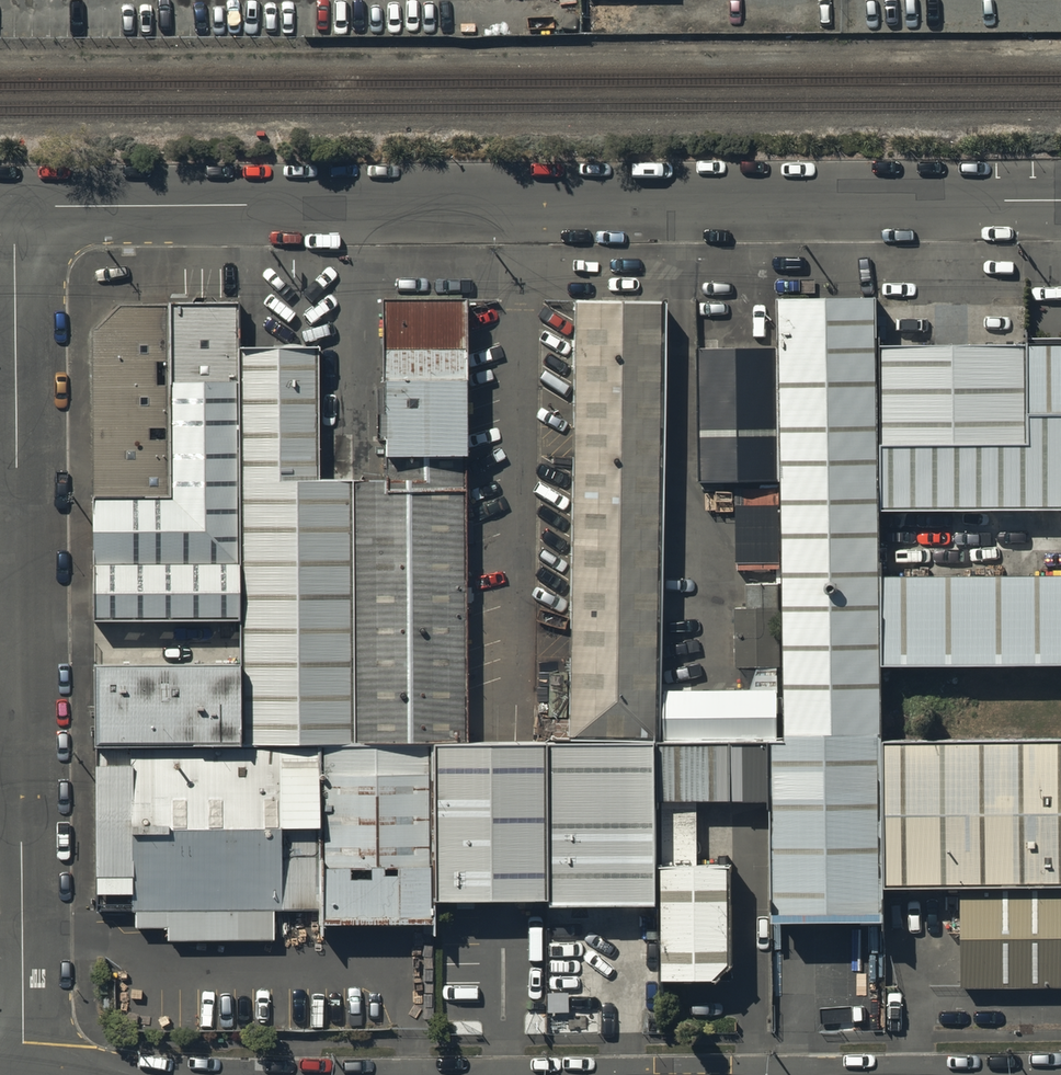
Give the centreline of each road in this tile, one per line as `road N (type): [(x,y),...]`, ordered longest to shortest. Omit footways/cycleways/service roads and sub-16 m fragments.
road 1 (residential): [(14,207),(1060,200)]
road 2 (residential): [(14,207),(24,1074)]

